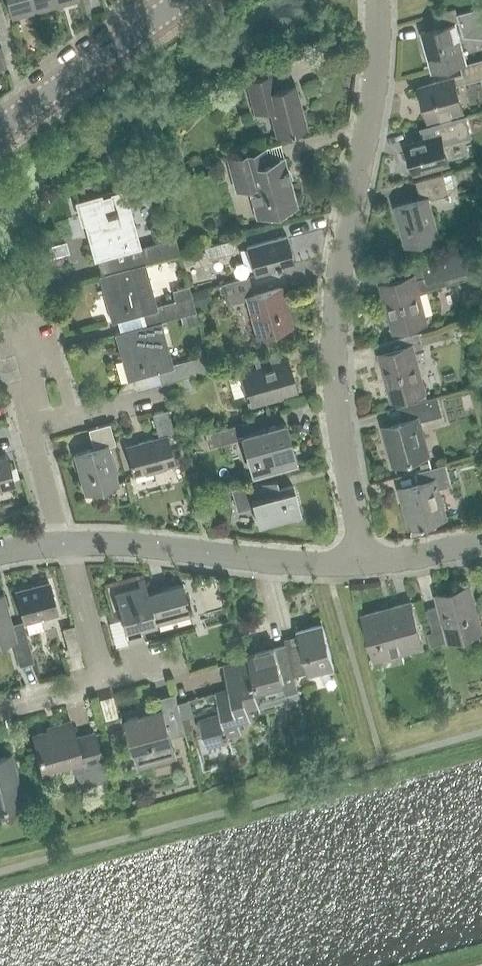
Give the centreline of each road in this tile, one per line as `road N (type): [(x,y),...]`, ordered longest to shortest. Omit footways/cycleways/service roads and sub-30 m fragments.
road 1 (residential): [(362,562),(334,342),(375,73),(378,0)]
road 2 (residential): [(362,562),(65,544)]
road 3 (tertiary): [(0,129),(180,0)]
road 4 (residential): [(104,680),(65,544)]
road 5 (residential): [(46,426),(9,294)]
road 6 (residential): [(65,544),(31,430),(46,426)]
road 7 (residential): [(362,562),(481,540)]

